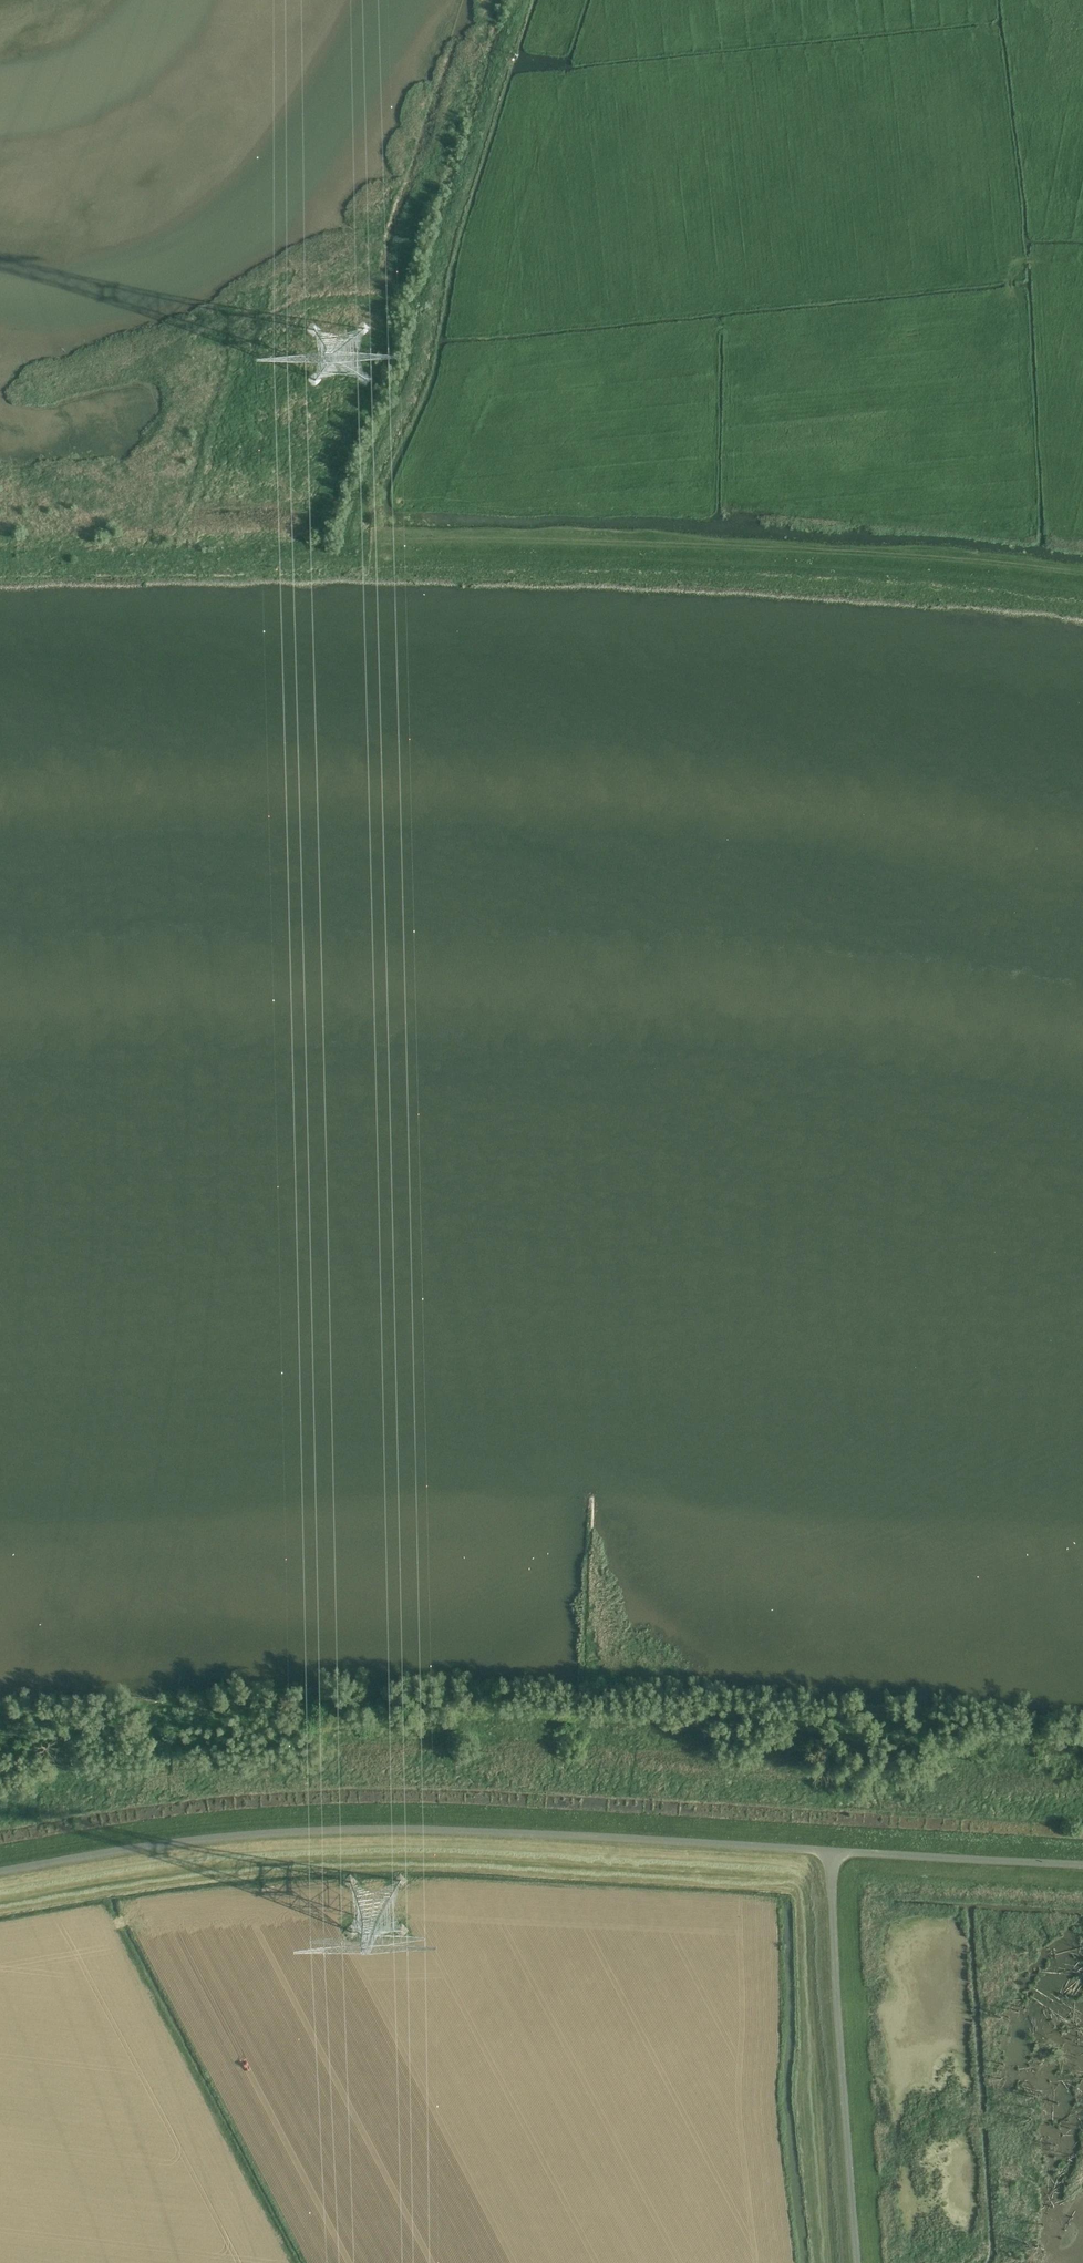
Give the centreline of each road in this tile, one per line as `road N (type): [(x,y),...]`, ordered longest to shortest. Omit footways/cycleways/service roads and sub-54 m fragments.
road 1 (unclassified): [(833,1850),(292,1832),(0,1872)]
road 2 (unclassified): [(858,2262),(833,1850)]
road 3 (unclassified): [(1082,1863),(833,1850)]

